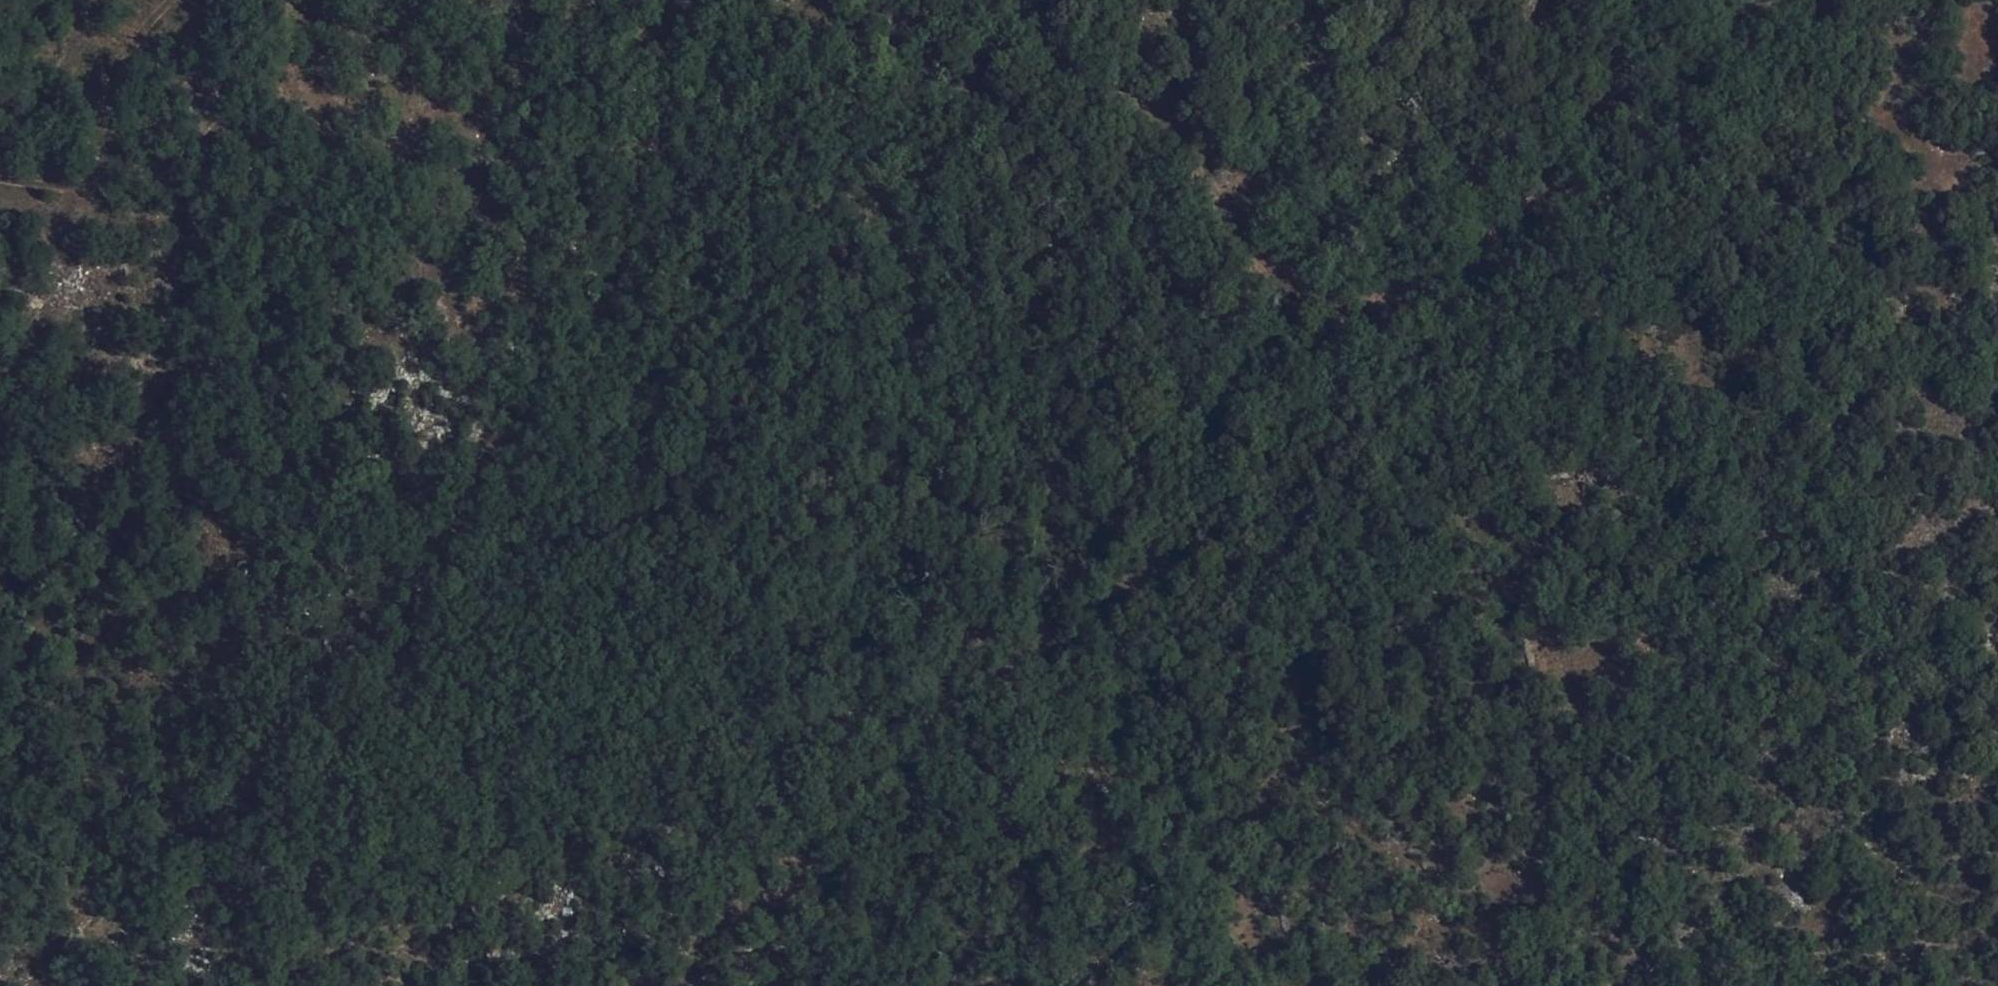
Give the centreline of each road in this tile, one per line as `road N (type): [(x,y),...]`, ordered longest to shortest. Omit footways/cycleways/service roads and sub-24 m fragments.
road 1 (track): [(0,176),(72,182),(98,162),(121,81),(168,0)]
road 2 (track): [(1032,0),(1147,100)]

